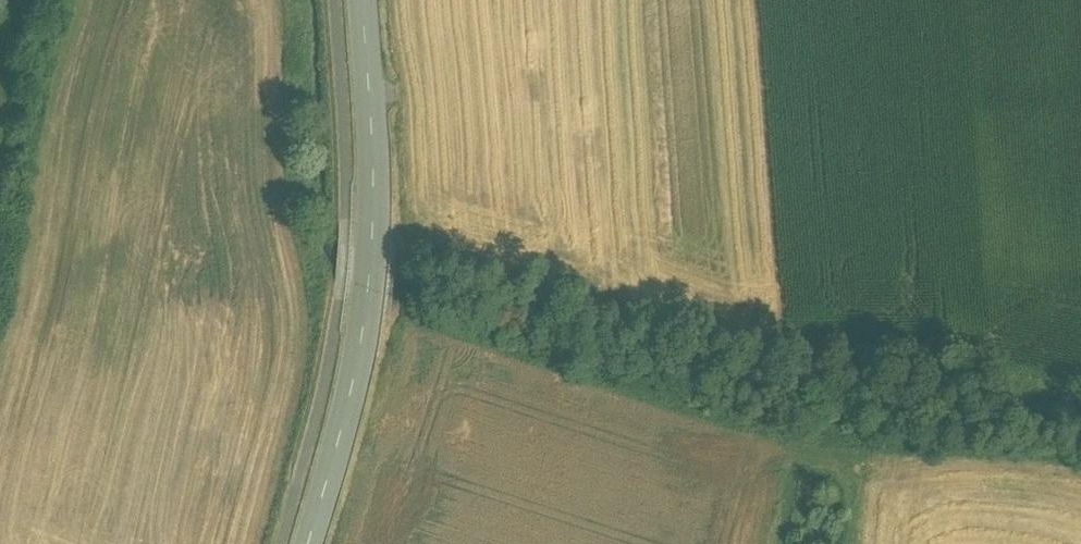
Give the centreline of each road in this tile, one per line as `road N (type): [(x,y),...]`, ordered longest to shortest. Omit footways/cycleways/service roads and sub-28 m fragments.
road 1 (secondary): [(361,0),(373,164),(366,312),(307,543)]

